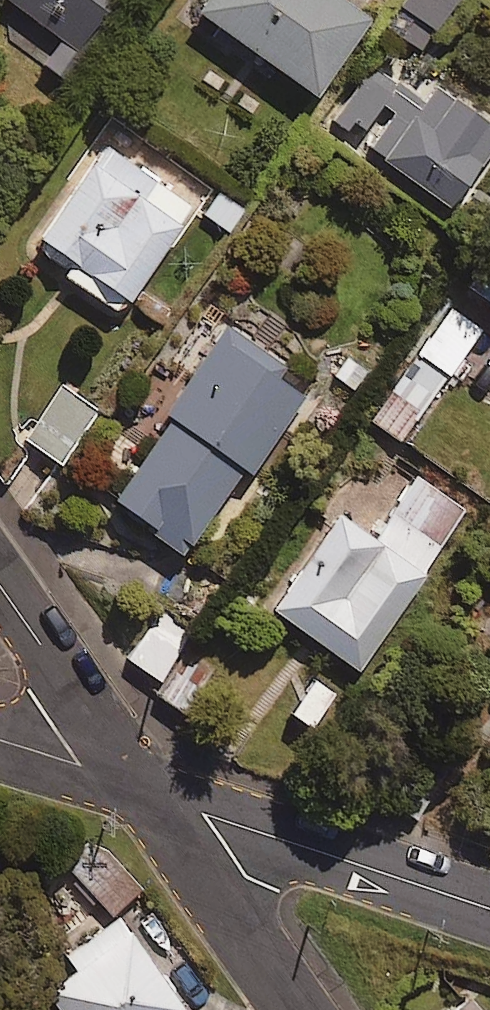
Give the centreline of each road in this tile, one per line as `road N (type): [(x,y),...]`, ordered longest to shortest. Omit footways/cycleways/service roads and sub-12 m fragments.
road 1 (residential): [(489,904),(160,799)]
road 2 (residential): [(160,799),(0,574)]
road 3 (residential): [(304,1009),(160,799)]
road 4 (residential): [(160,799),(0,740)]

